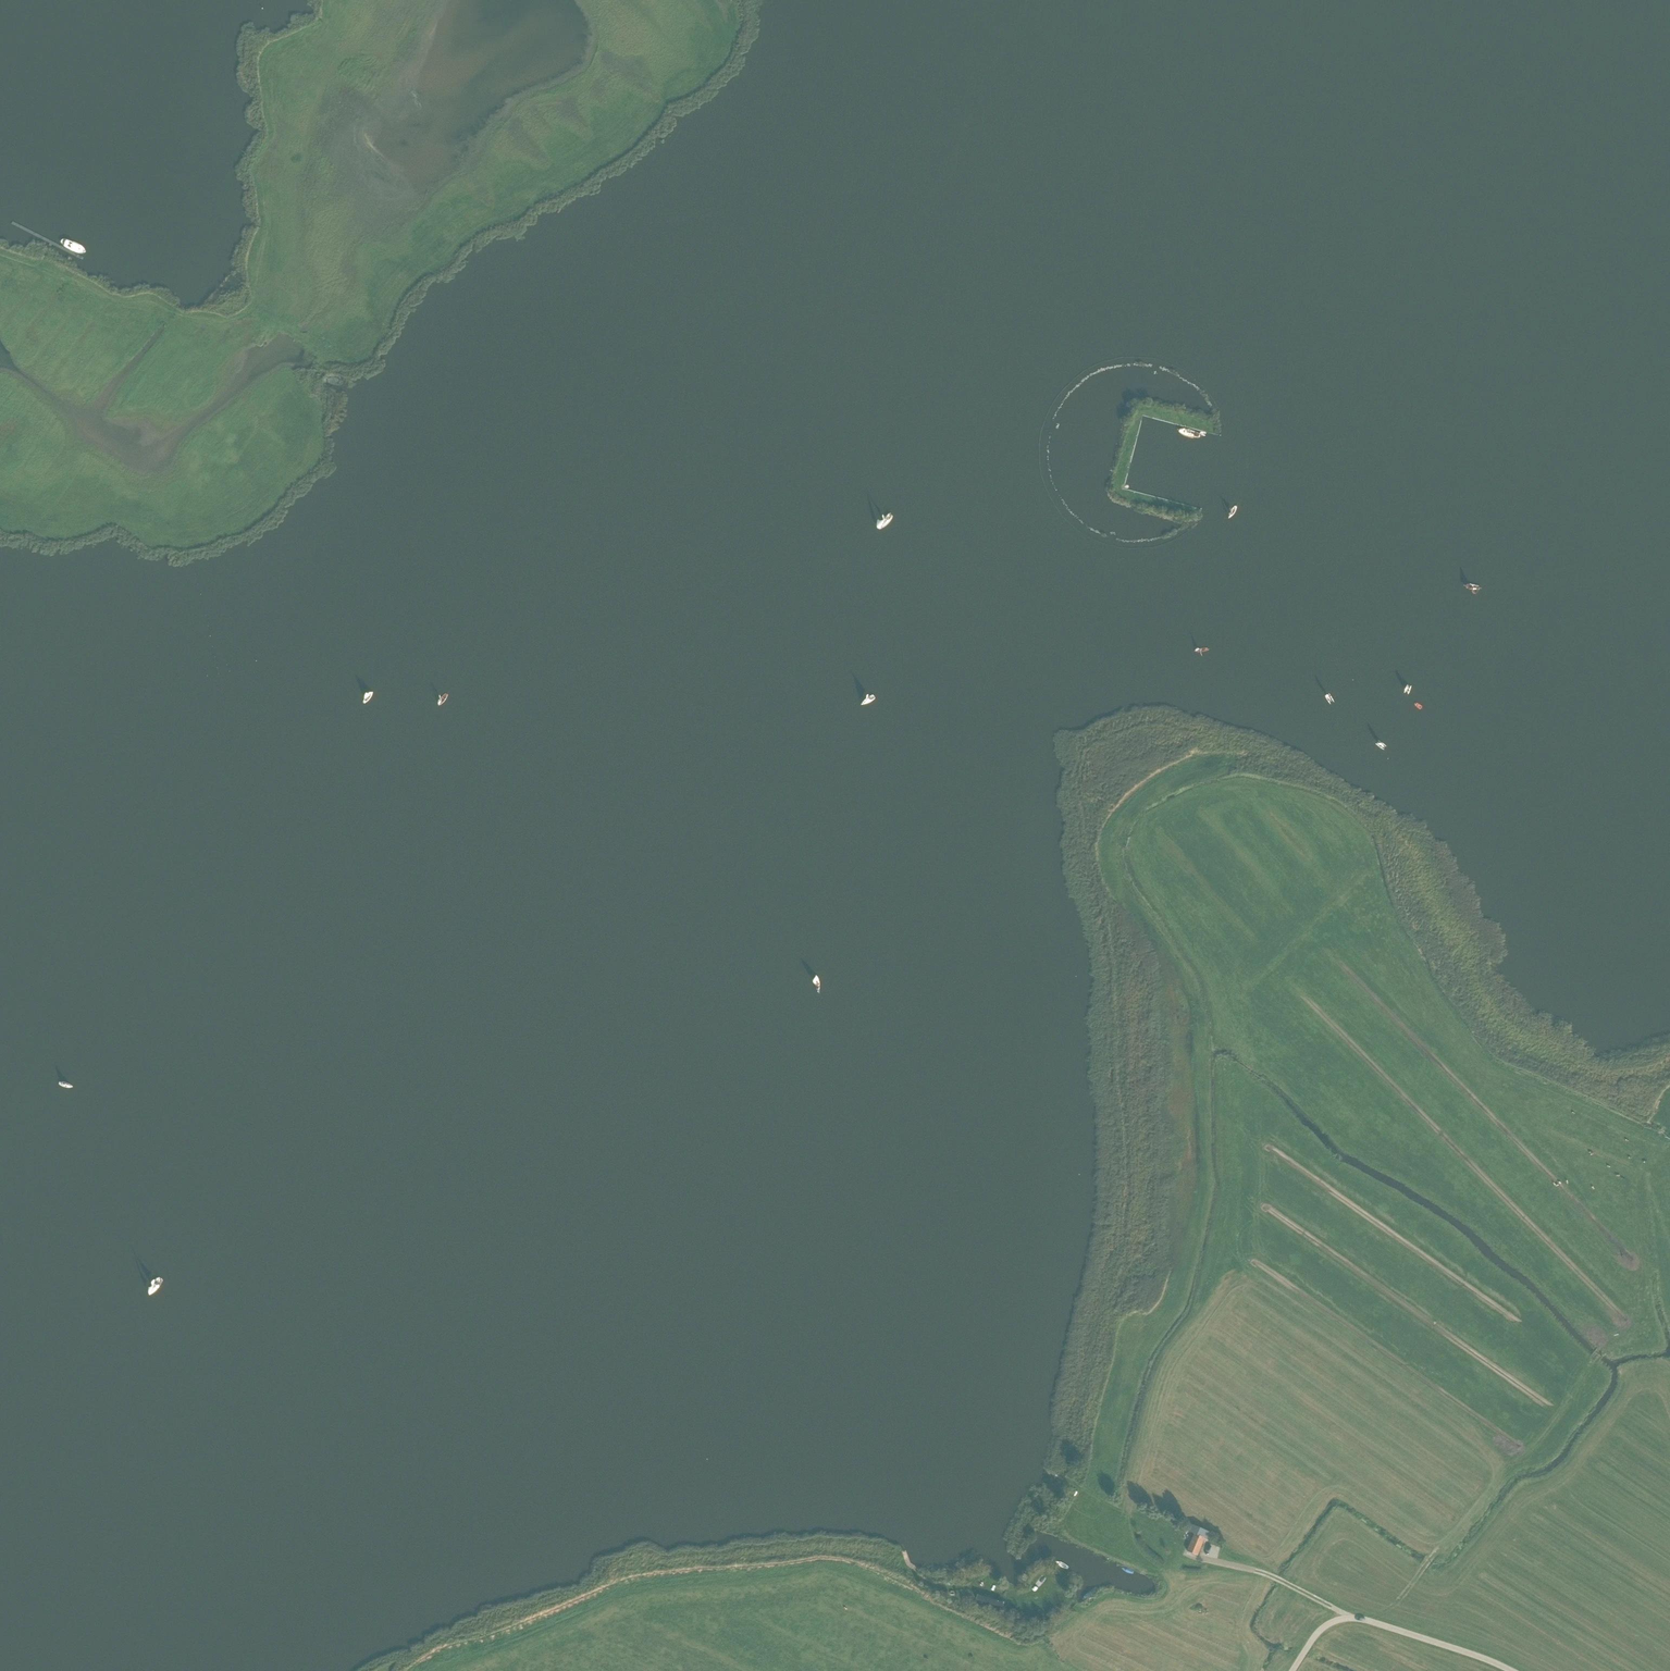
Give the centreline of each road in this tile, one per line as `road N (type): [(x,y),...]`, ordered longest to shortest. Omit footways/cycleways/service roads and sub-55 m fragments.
road 1 (track): [(0,255),(116,302),(150,301),(209,319),(244,313),(266,233),(254,171),(272,136),(261,68),(276,45),(331,22),(327,0)]
road 2 (unclassified): [(1512,1670),(1350,1618),(1317,1633),(1293,1670)]

